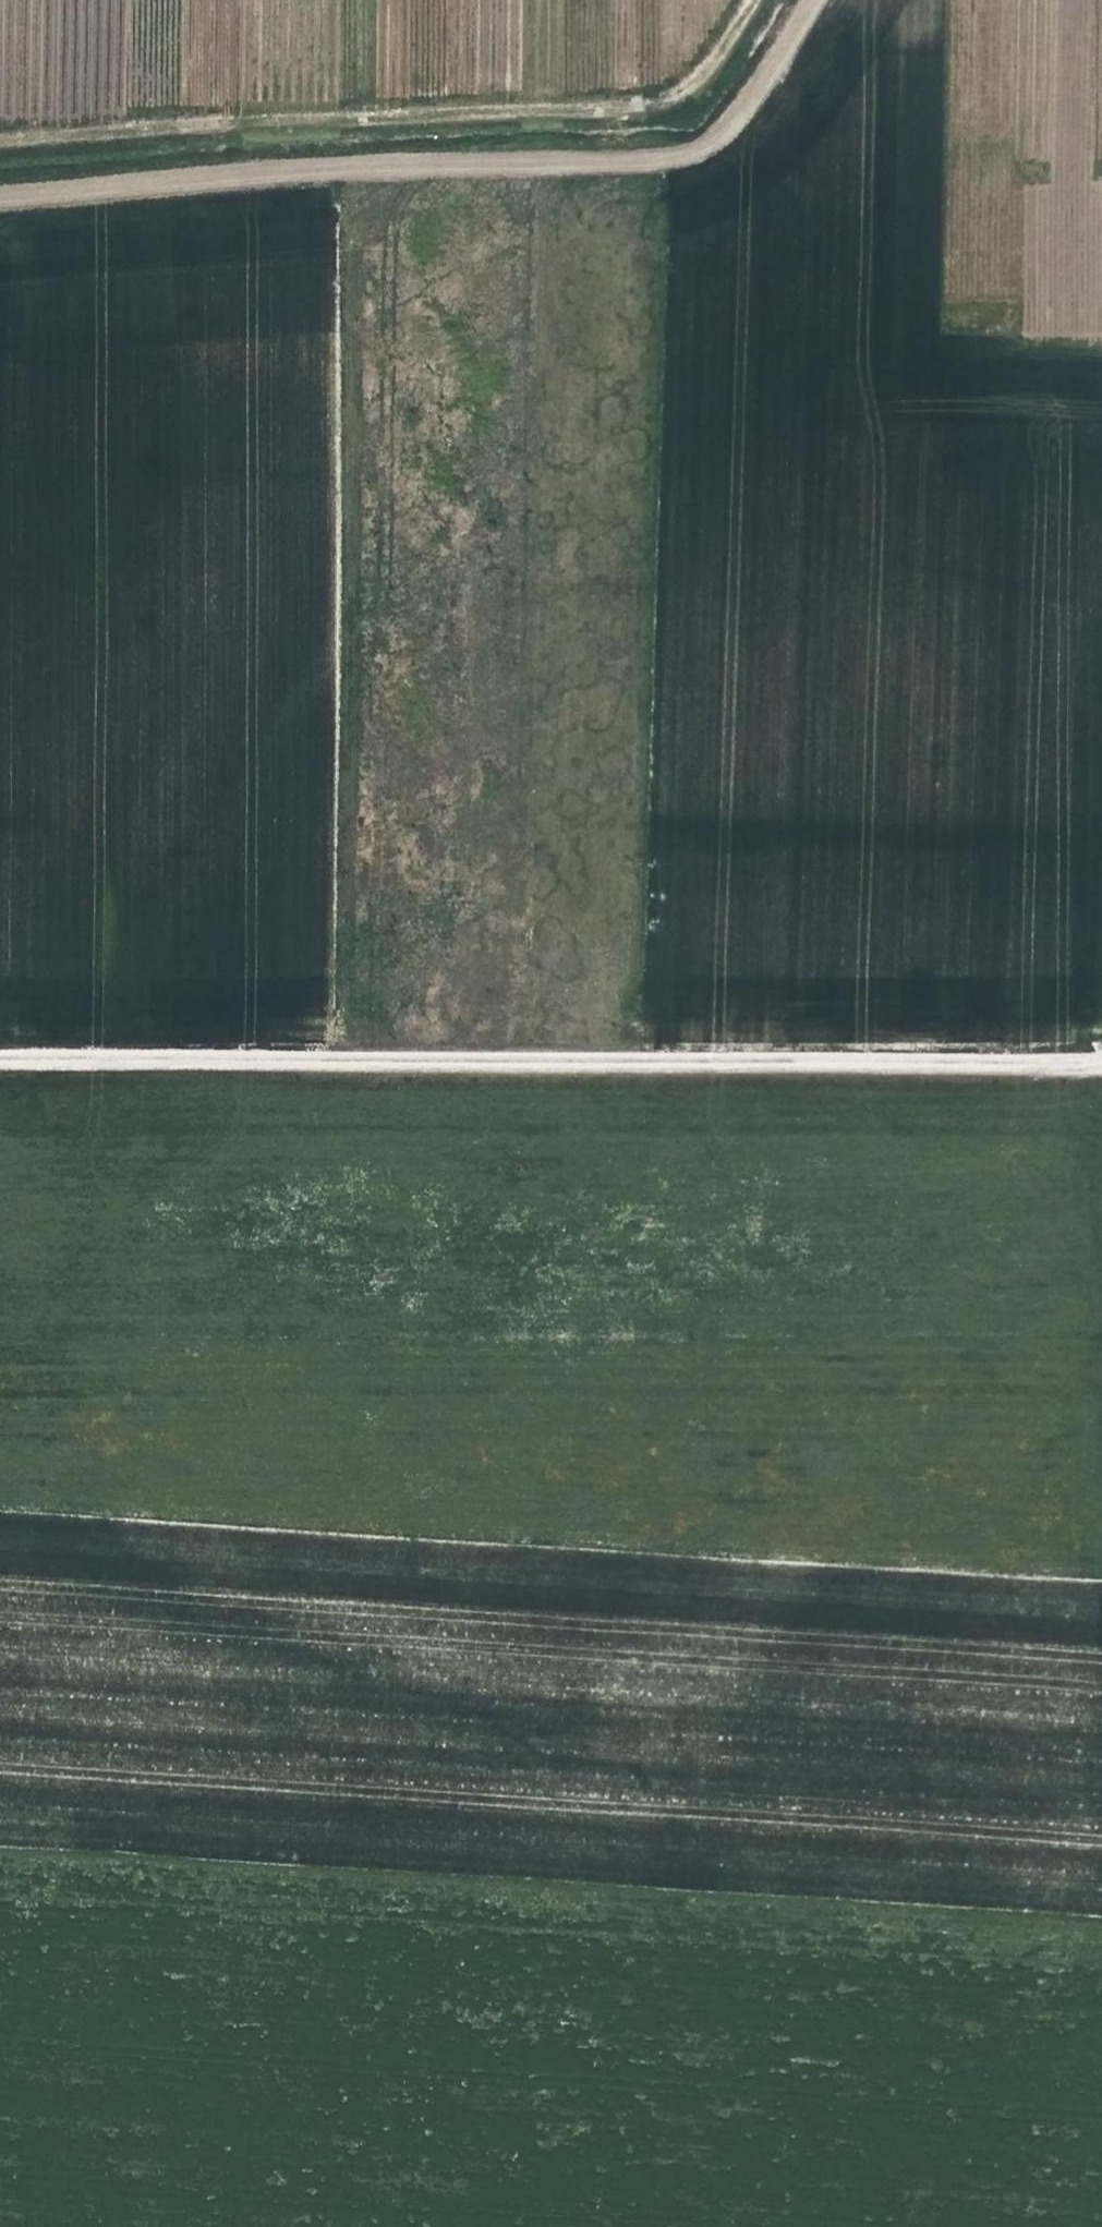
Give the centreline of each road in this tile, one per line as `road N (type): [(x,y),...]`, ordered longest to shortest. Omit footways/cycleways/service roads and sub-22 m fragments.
road 1 (track): [(1101,1065),(0,1064)]
road 2 (track): [(809,0),(727,130),(670,165),(338,167),(0,201)]

